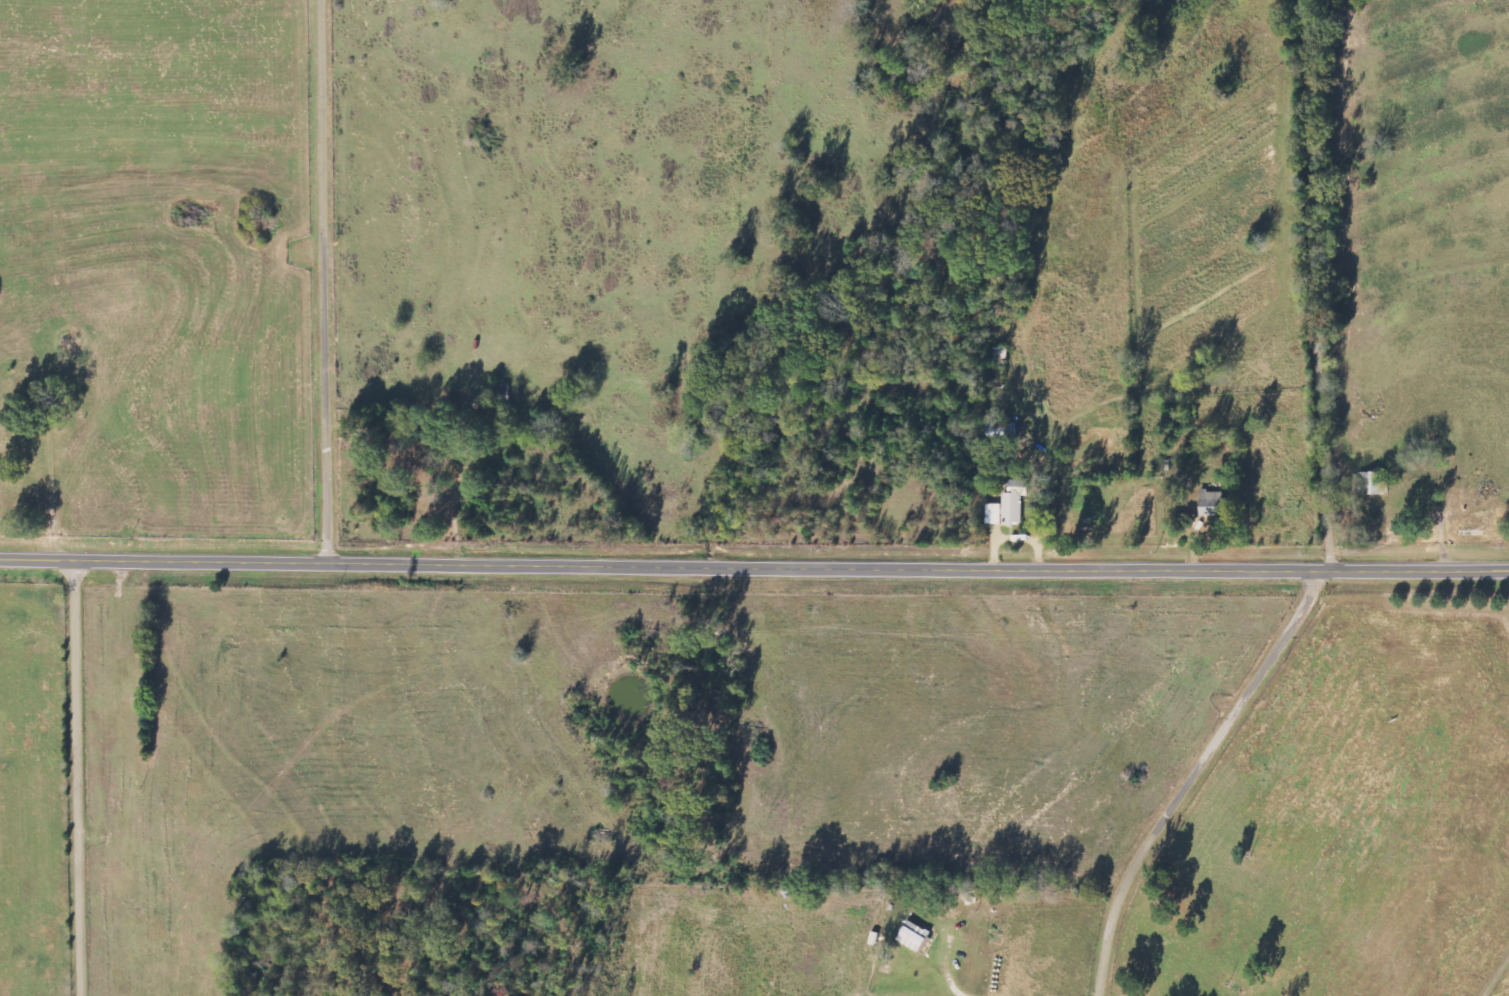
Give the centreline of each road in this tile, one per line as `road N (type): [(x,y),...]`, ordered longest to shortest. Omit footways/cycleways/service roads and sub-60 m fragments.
road 1 (tertiary): [(1508,570),(0,560)]
road 2 (residential): [(1333,572),(1339,542),(1325,138),(1312,0)]
road 3 (residential): [(329,560),(336,545),(329,0)]
road 4 (residential): [(1107,995),(1125,905),(1147,858),(1333,572)]
road 5 (residential): [(88,995),(72,561)]

